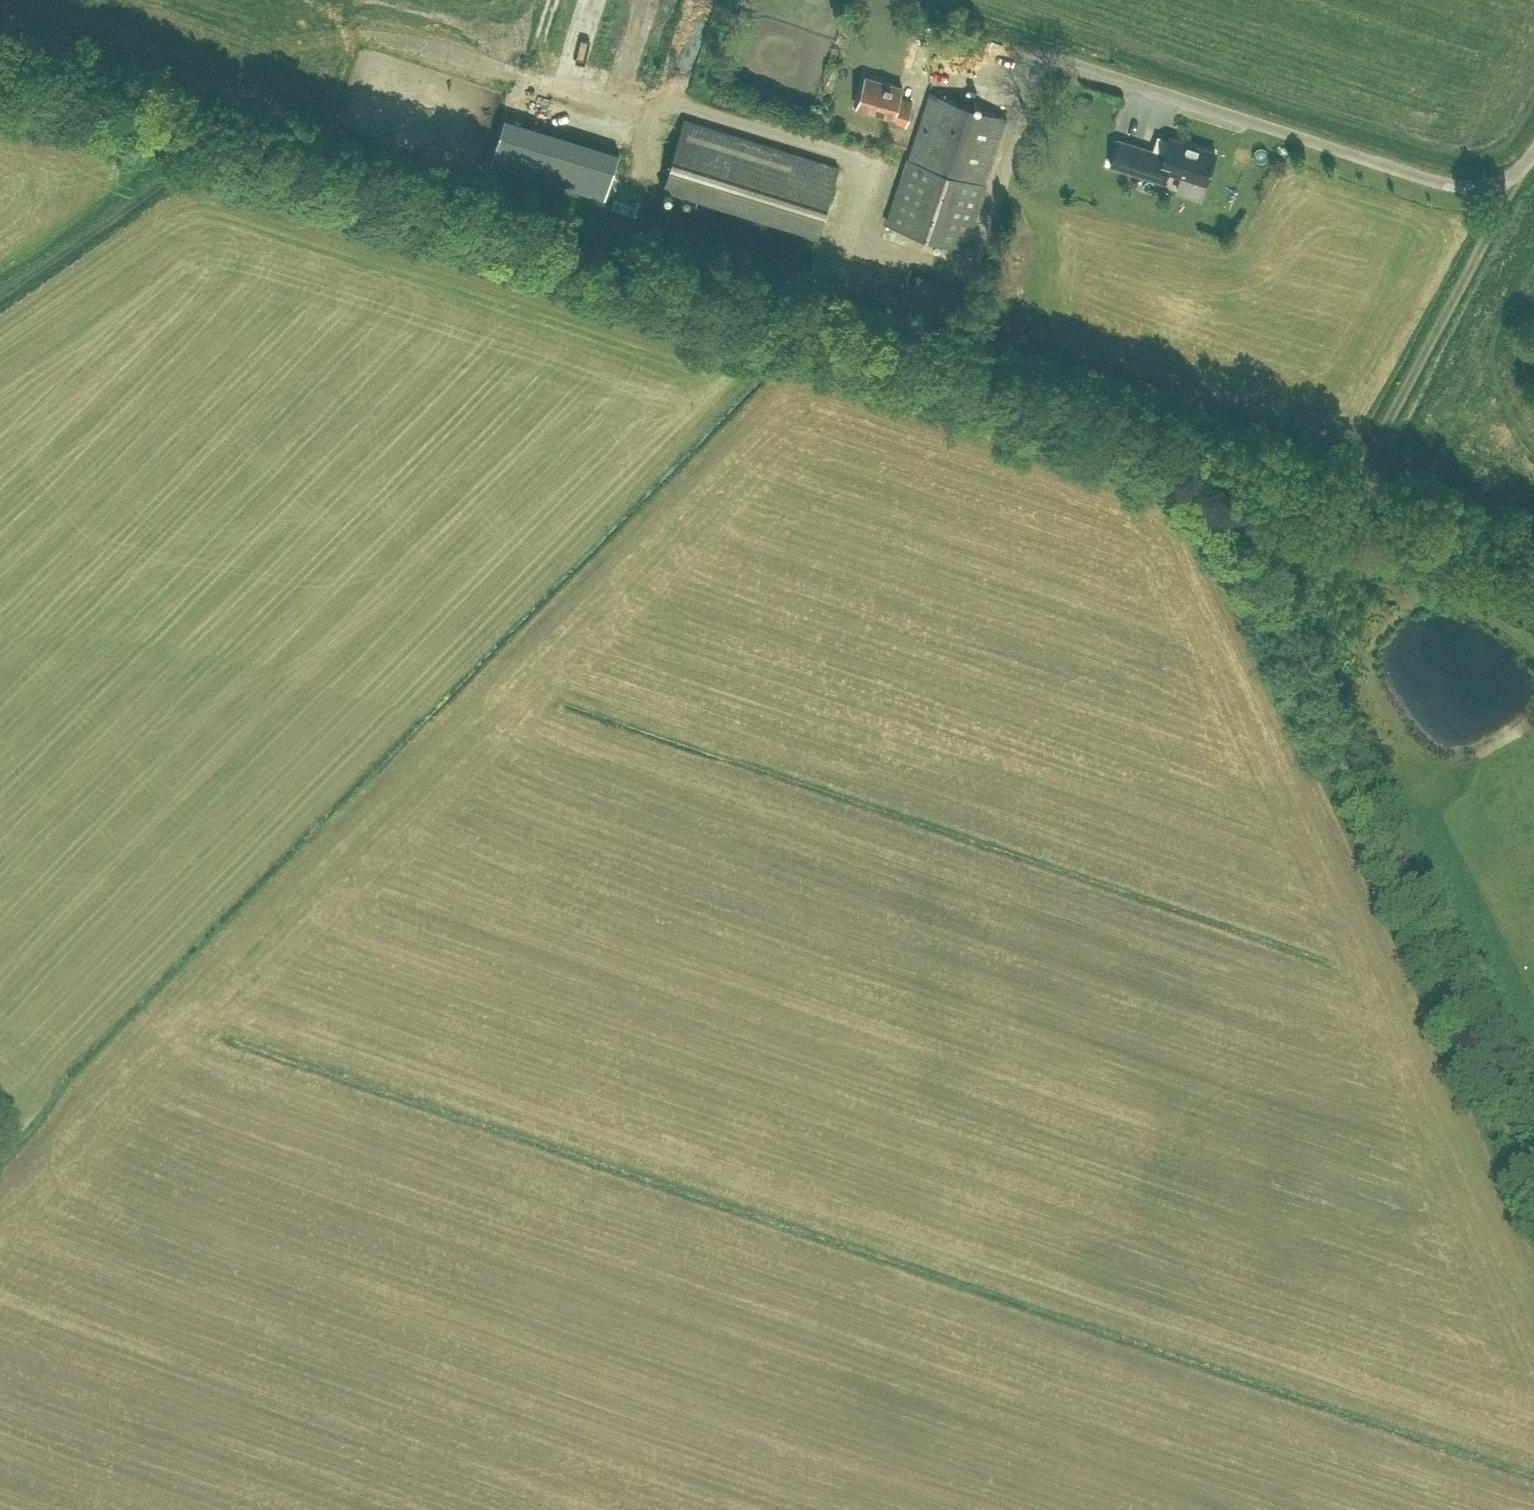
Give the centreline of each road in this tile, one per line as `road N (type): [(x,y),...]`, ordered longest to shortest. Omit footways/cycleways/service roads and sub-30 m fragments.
road 1 (track): [(0,57),(1348,489)]
road 2 (track): [(1201,442),(1533,1200)]
road 3 (unclassified): [(1533,144),(1516,178),(1458,185),(1062,65)]
road 4 (track): [(1348,489),(1516,178)]
road 5 (track): [(1533,547),(1348,489)]

